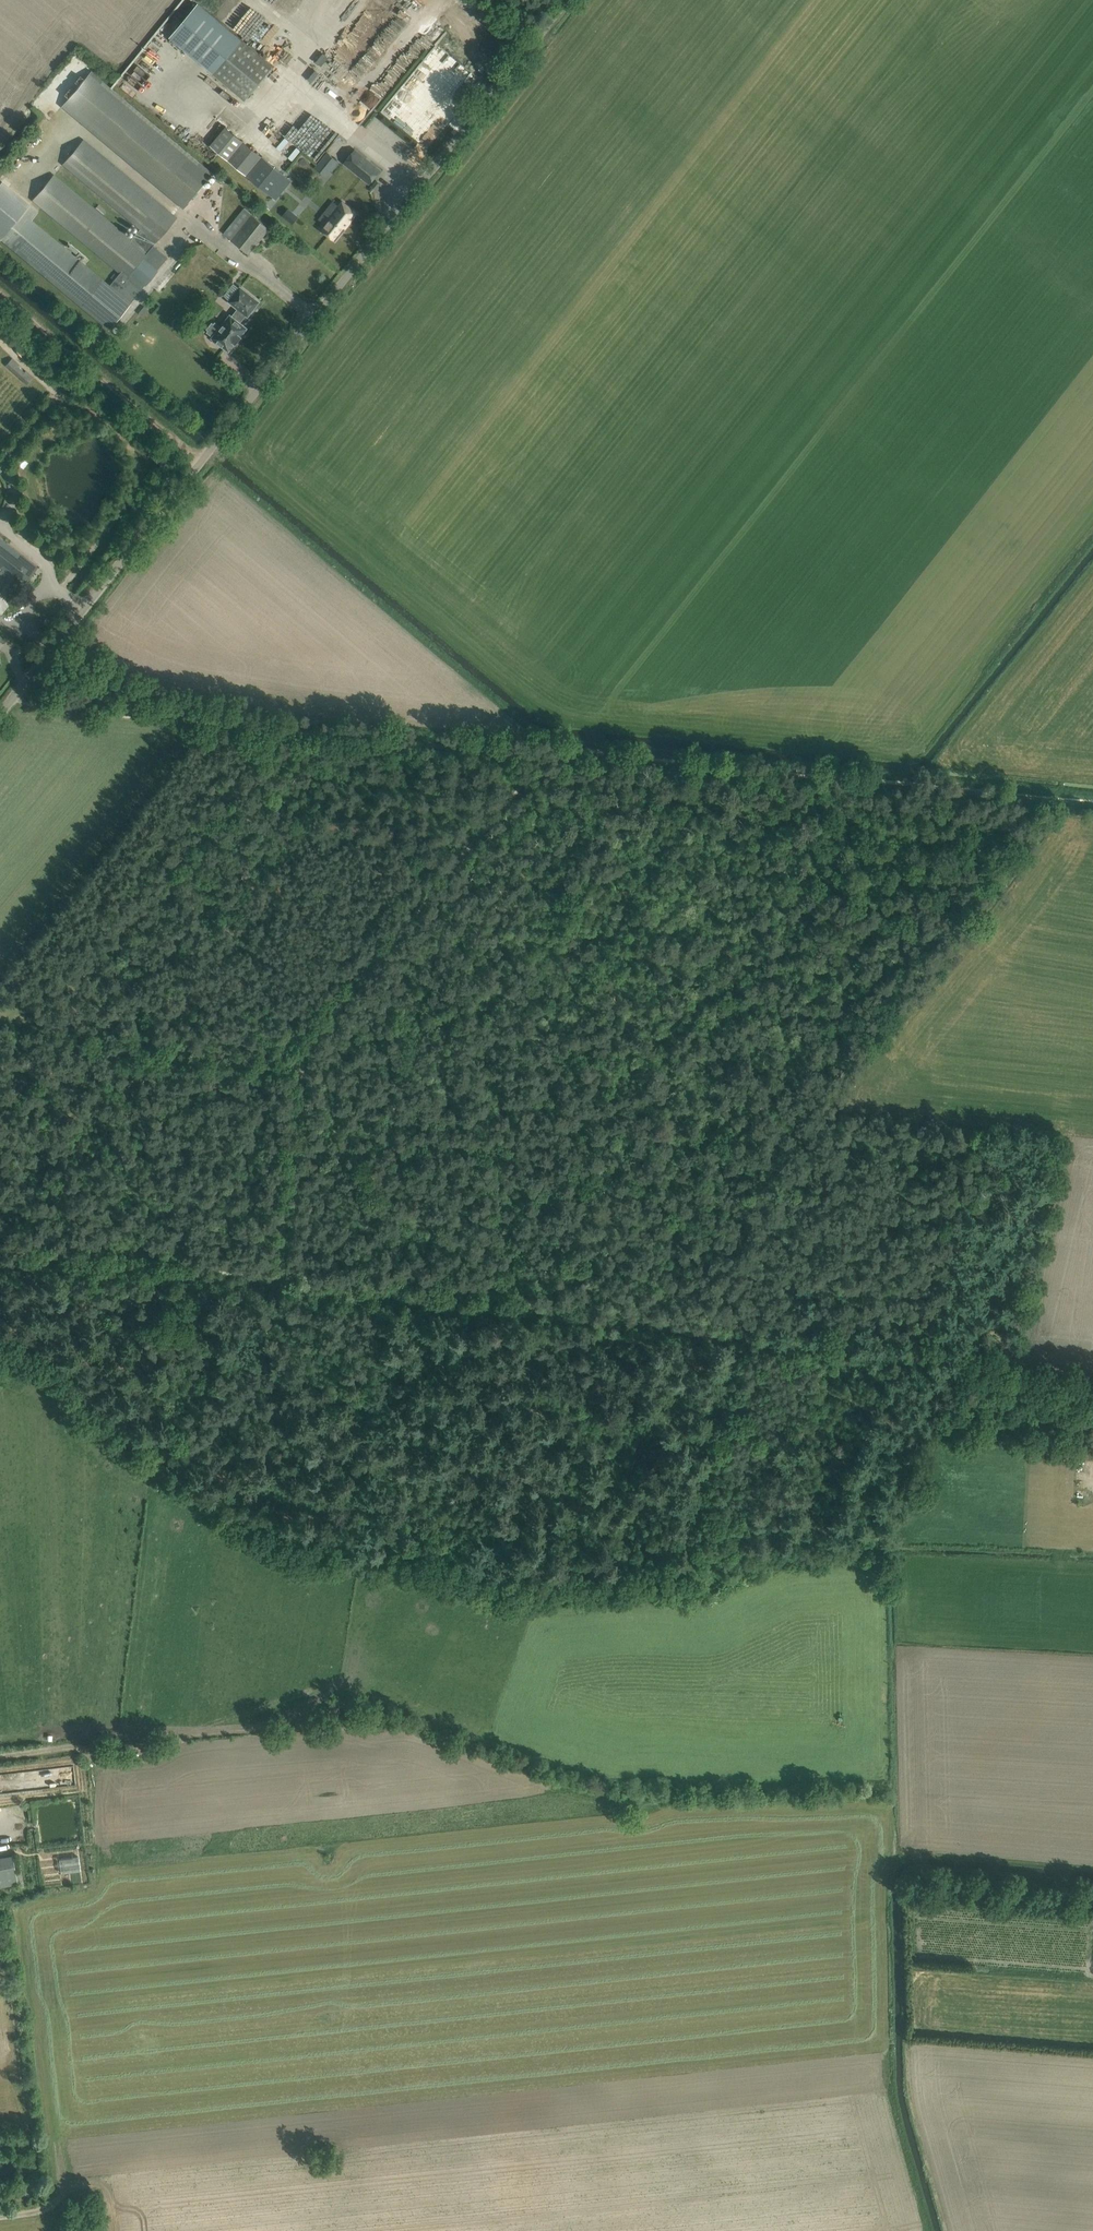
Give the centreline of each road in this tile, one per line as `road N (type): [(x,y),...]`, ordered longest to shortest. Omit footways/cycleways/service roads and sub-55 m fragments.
road 1 (unclassified): [(0,715),(566,0)]
road 2 (track): [(0,290),(201,461)]

